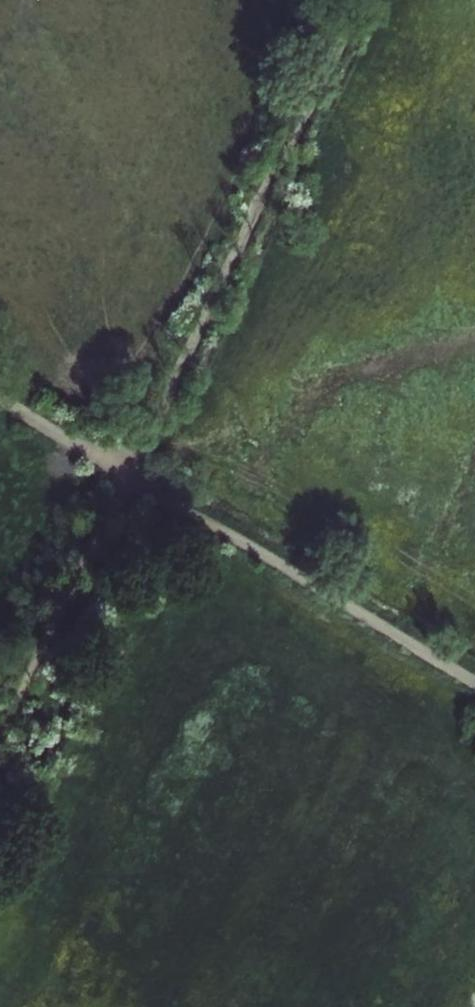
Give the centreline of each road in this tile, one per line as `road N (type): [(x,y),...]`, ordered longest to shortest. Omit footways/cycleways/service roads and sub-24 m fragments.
road 1 (track): [(128,479),(357,0)]
road 2 (track): [(474,687),(128,479)]
road 3 (track): [(0,700),(128,479)]
road 4 (track): [(128,479),(0,402)]

